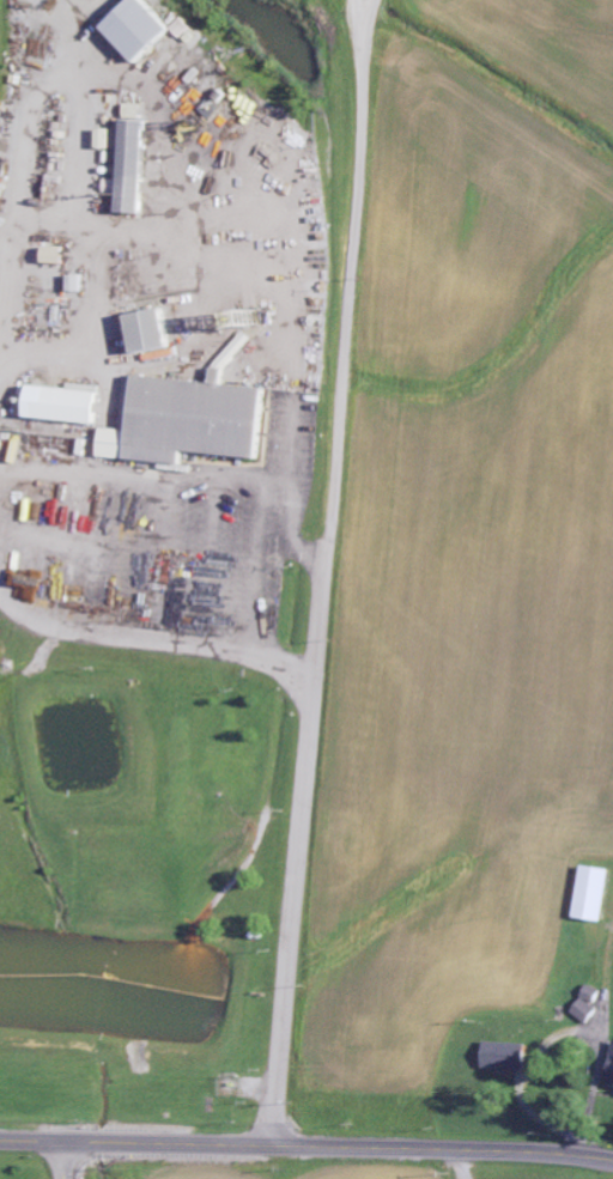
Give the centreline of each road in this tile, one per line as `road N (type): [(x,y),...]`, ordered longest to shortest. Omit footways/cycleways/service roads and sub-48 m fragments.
road 1 (residential): [(275,1147),(365,159),(361,0)]
road 2 (primary): [(612,1164),(478,1151),(0,1141)]

